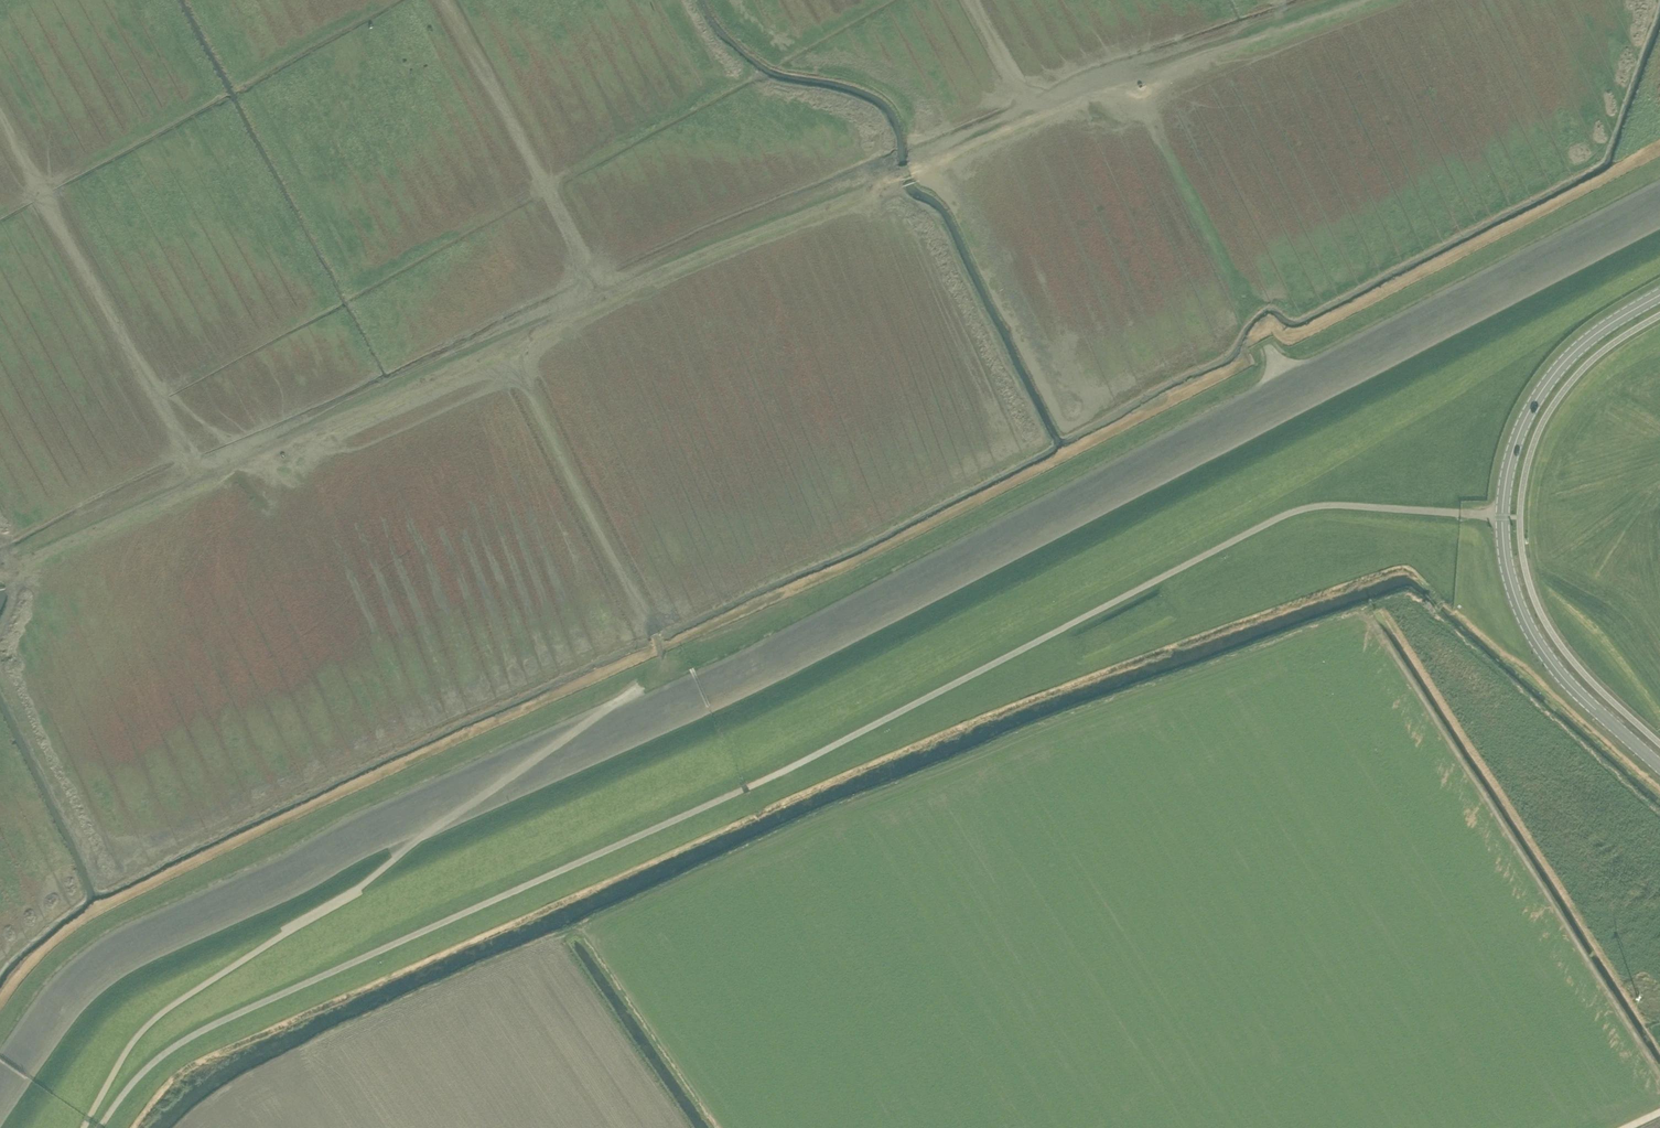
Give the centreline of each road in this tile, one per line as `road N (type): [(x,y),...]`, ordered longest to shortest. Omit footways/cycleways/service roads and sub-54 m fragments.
road 1 (primary): [(1659,766),(1544,652),(1513,589),(1503,536),(1513,448),(1545,386),(1582,344),(1659,294)]

